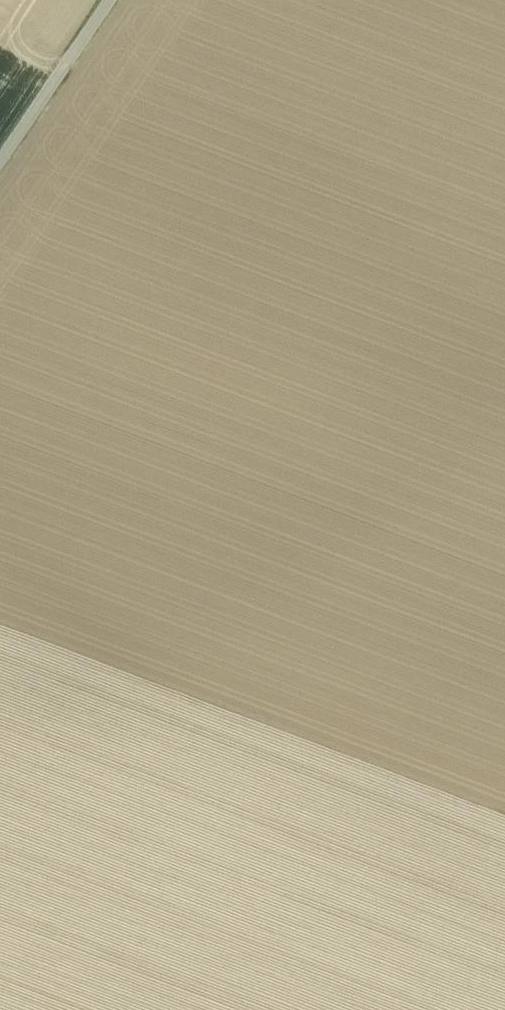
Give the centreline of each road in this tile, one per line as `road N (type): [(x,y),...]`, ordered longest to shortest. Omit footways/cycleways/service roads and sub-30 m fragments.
road 1 (track): [(0,166),(112,0)]

